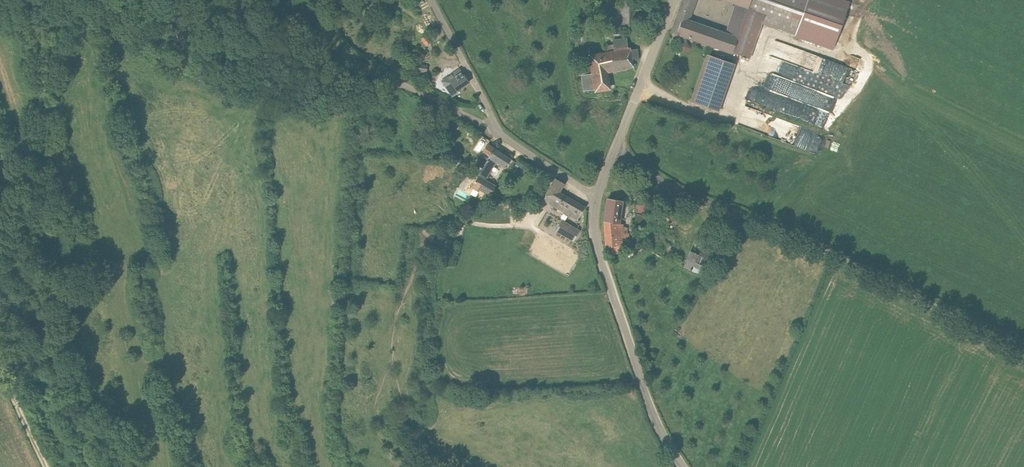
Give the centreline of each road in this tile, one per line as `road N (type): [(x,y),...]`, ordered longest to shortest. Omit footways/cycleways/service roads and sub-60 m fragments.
road 1 (track): [(1023,351),(813,245),(694,200),(613,154)]
road 2 (track): [(102,0),(166,60),(238,94),(322,110),(391,85)]
road 3 (unclassified): [(683,466),(656,422),(613,296),(594,225),(596,197)]
road 4 (unclassified): [(596,197),(673,0)]
road 5 (unclassified): [(496,130),(432,0)]
road 6 (track): [(318,0),(340,43),(400,84)]

